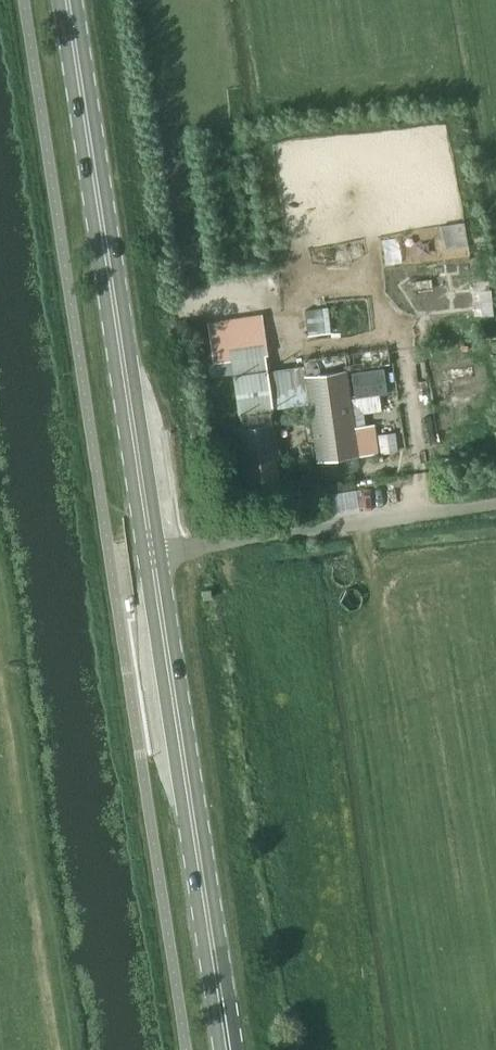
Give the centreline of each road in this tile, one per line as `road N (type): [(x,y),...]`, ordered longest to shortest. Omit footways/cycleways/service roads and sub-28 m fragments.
road 1 (primary): [(153,554),(67,0)]
road 2 (primary): [(229,1049),(153,554)]
road 3 (unclassified): [(495,502),(153,554)]

